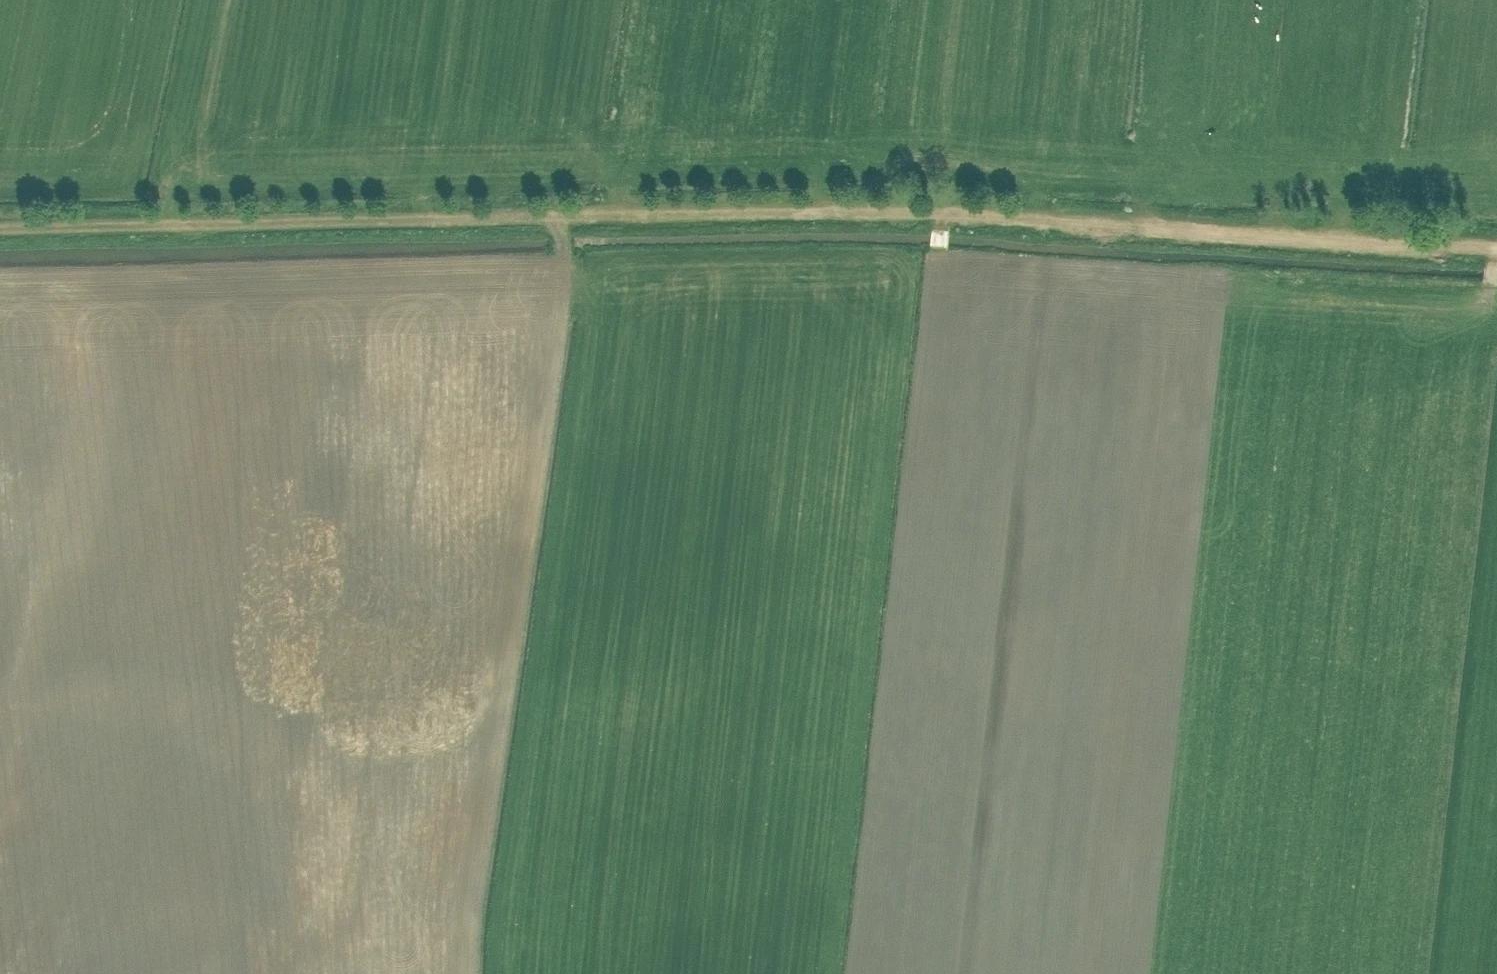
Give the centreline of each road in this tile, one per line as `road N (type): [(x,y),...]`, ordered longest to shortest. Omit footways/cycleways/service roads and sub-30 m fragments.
road 1 (track): [(0,231),(908,212),(1496,247)]

